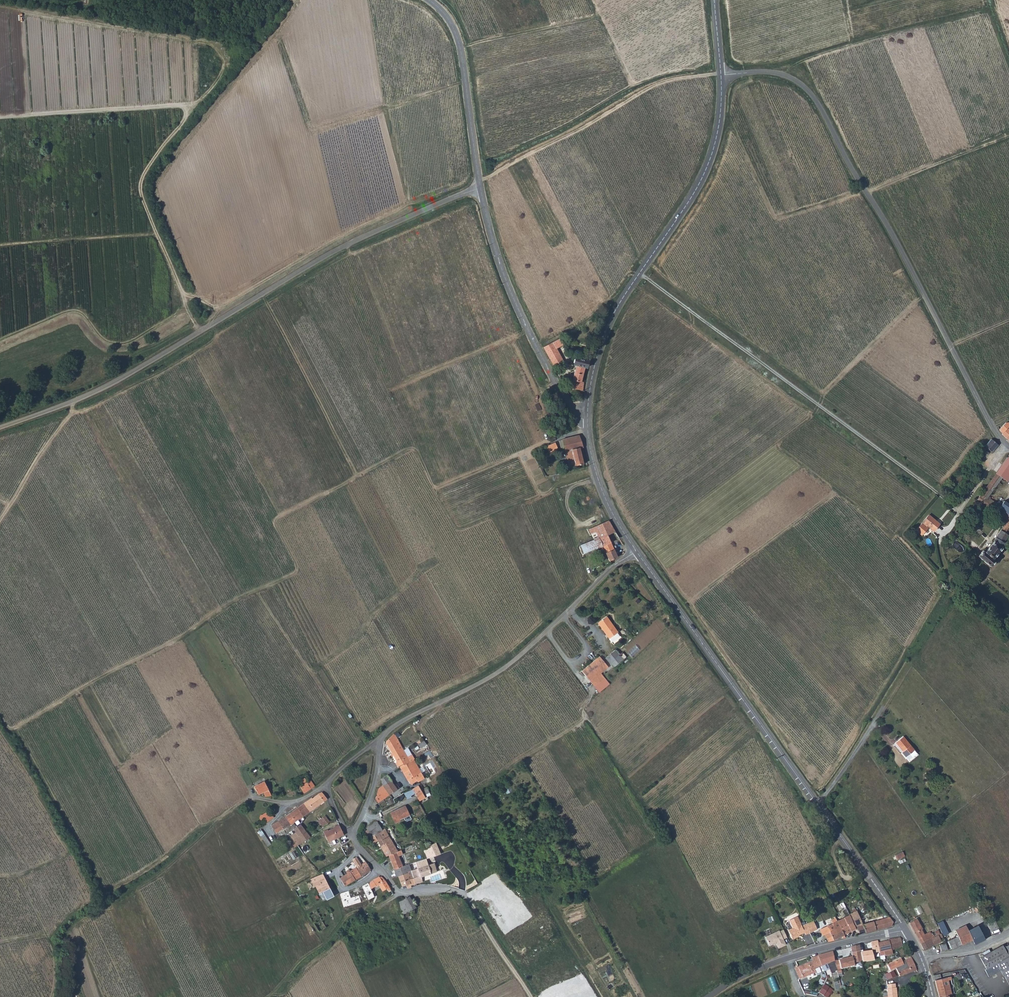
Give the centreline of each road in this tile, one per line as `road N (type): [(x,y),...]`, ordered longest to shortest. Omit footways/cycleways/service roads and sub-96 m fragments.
road 1 (unclassified): [(636,551),(511,664),(380,741),(370,798),(351,839),(399,894),(463,897)]
road 2 (track): [(192,306),(141,187),(221,68),(213,44),(0,3)]
road 3 (unclassified): [(1008,448),(816,101),(783,76),(721,76)]
road 4 (tertiary): [(905,930),(636,551)]
road 5 (tertiary): [(588,424),(561,393),(502,270),(459,43),(428,0)]
road 6 (track): [(959,512),(640,274)]
road 7 (tertiary): [(588,424),(607,329),(709,162),(721,76)]
road 8 (track): [(480,180),(651,86),(721,76)]
road 9 (track): [(0,340),(65,311),(84,311),(107,344),(129,345),(192,306),(204,329)]
road 10 (track): [(783,76),(826,52),(990,10)]
road 11 (tertiary): [(710,996),(775,963),(905,930)]
road 12 (track): [(0,115),(199,101)]
road 13 (track): [(866,194),(1008,136)]
road 14 (track): [(0,519),(73,402)]
road 15 (tertiary): [(636,551),(605,497),(588,424)]
road 16 (track): [(864,190),(776,216),(758,179)]
road 17 (track): [(463,897),(530,996)]

